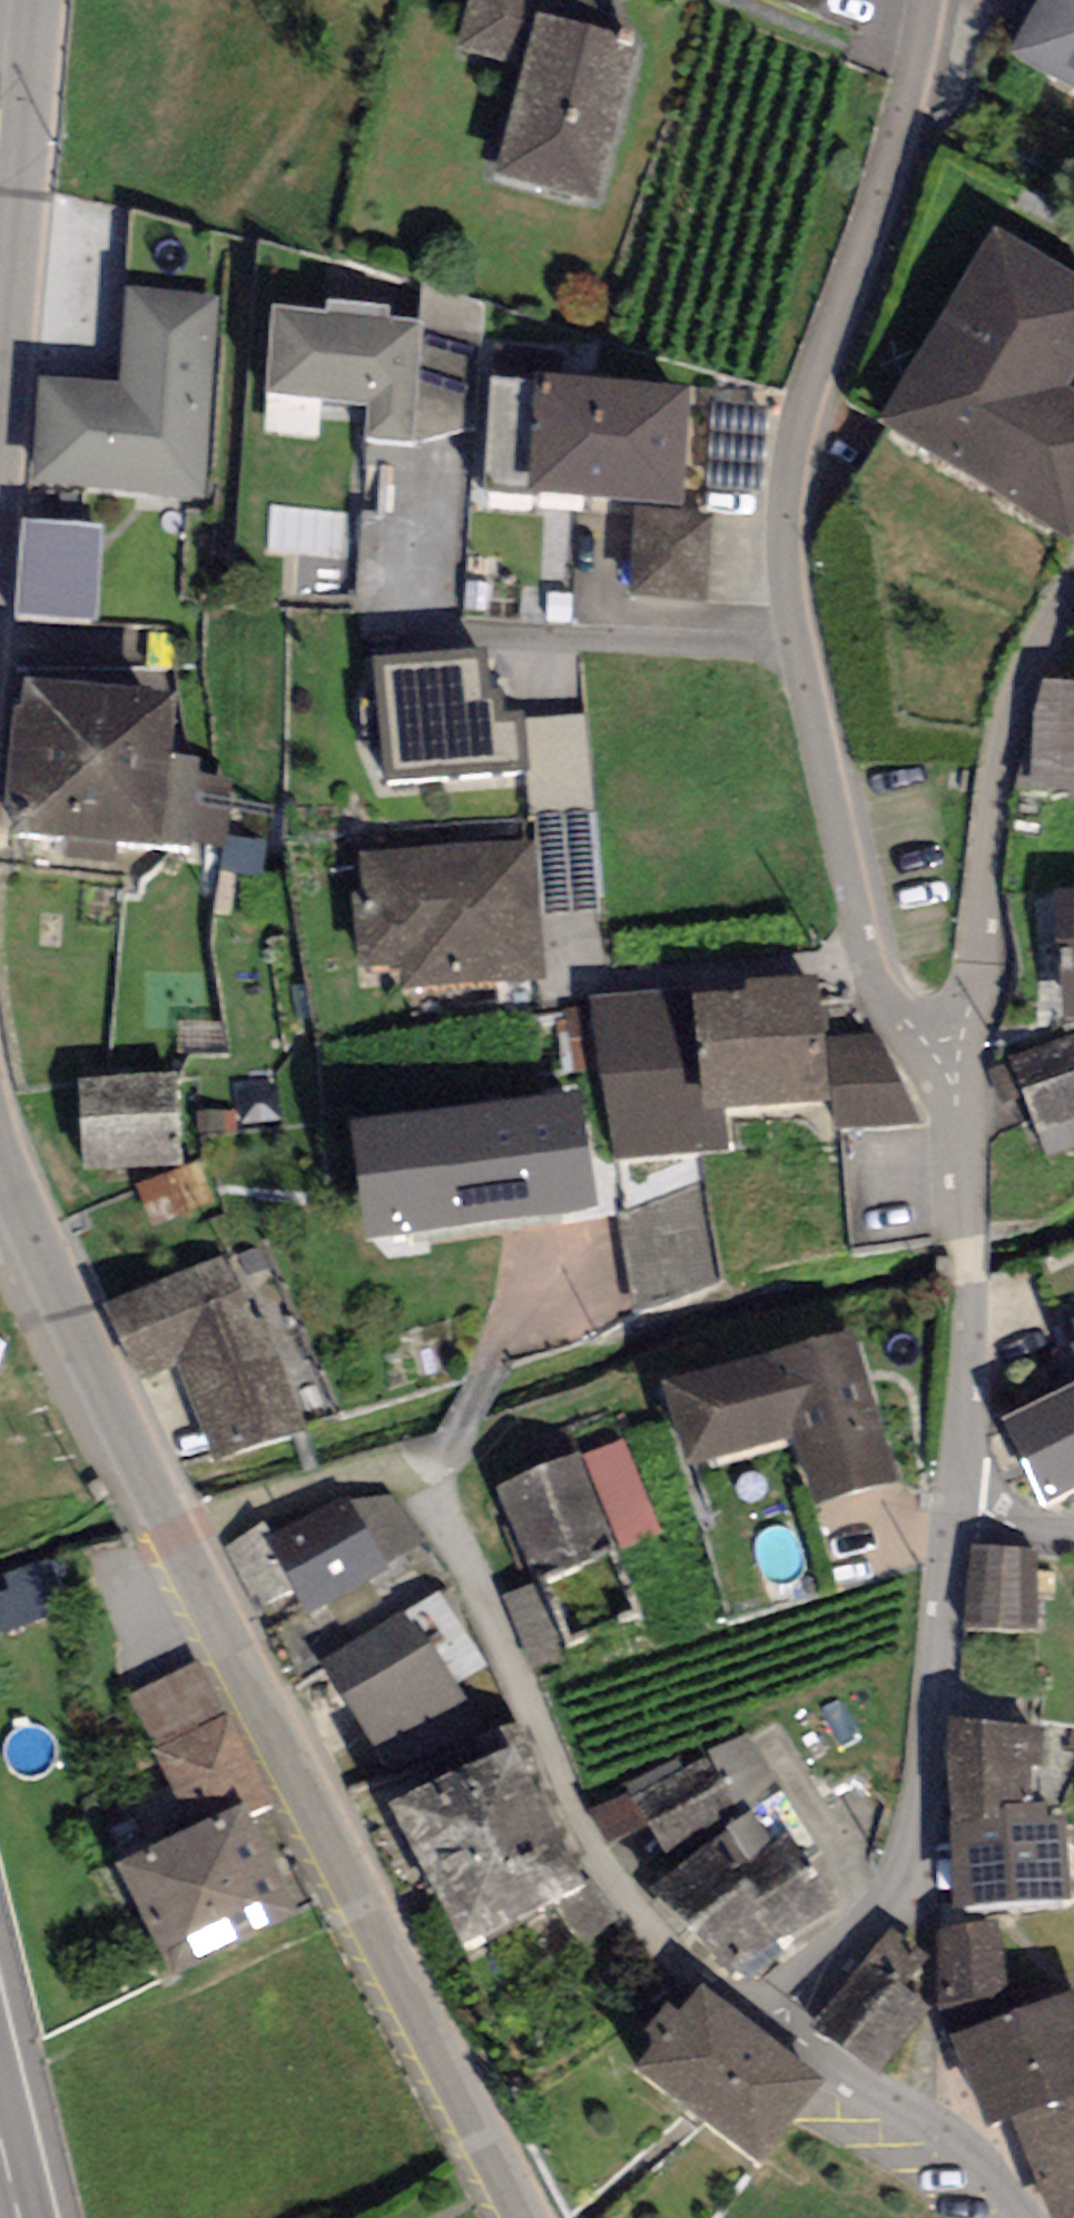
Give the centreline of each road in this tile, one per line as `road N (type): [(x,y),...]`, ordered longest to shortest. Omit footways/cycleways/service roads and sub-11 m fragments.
road 1 (residential): [(953,1066),(889,1008),(872,976),(834,840),(787,594),(783,530),(801,412),(888,158),(925,0)]
road 2 (residential): [(760,2020),(630,1938),(533,1685),(433,1476),(193,1549)]
road 3 (unclassified): [(193,1549),(521,2217)]
road 4 (residential): [(956,1524),(916,1789),(879,1895),(760,2020)]
road 5 (residential): [(1073,587),(1022,679),(1005,732),(977,957),(953,1066)]
road 6 (residential): [(953,1066),(967,1307),(956,1524)]
road 7 (unclassified): [(0,1156),(193,1549)]
road 8 (unclassified): [(29,0),(0,399)]
road 9 (residential): [(760,2020),(927,2120),(976,2160),(1023,2217)]

